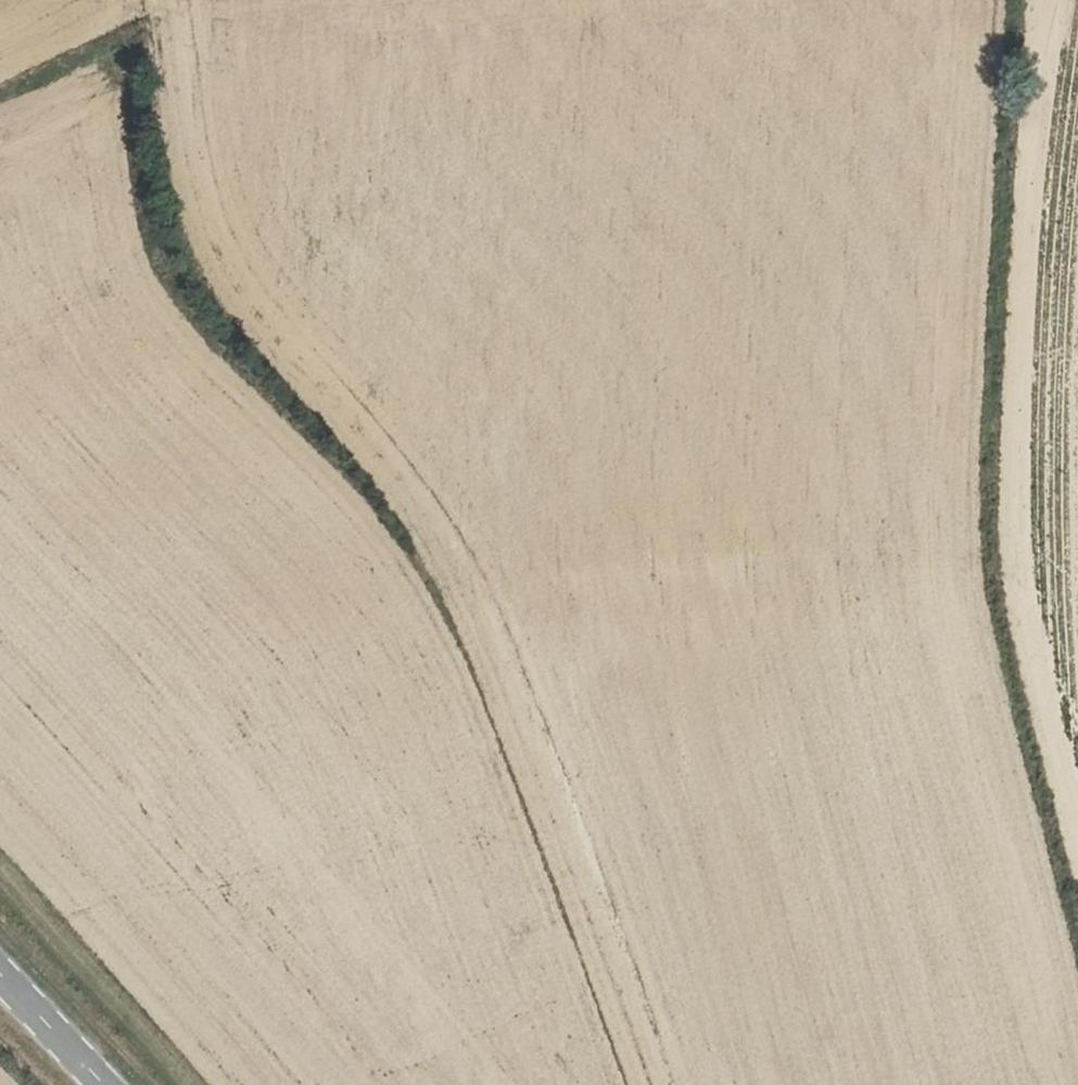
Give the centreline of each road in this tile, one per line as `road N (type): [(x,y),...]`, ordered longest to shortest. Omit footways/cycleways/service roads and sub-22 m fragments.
road 1 (tertiary): [(96,1084),(0,981)]

